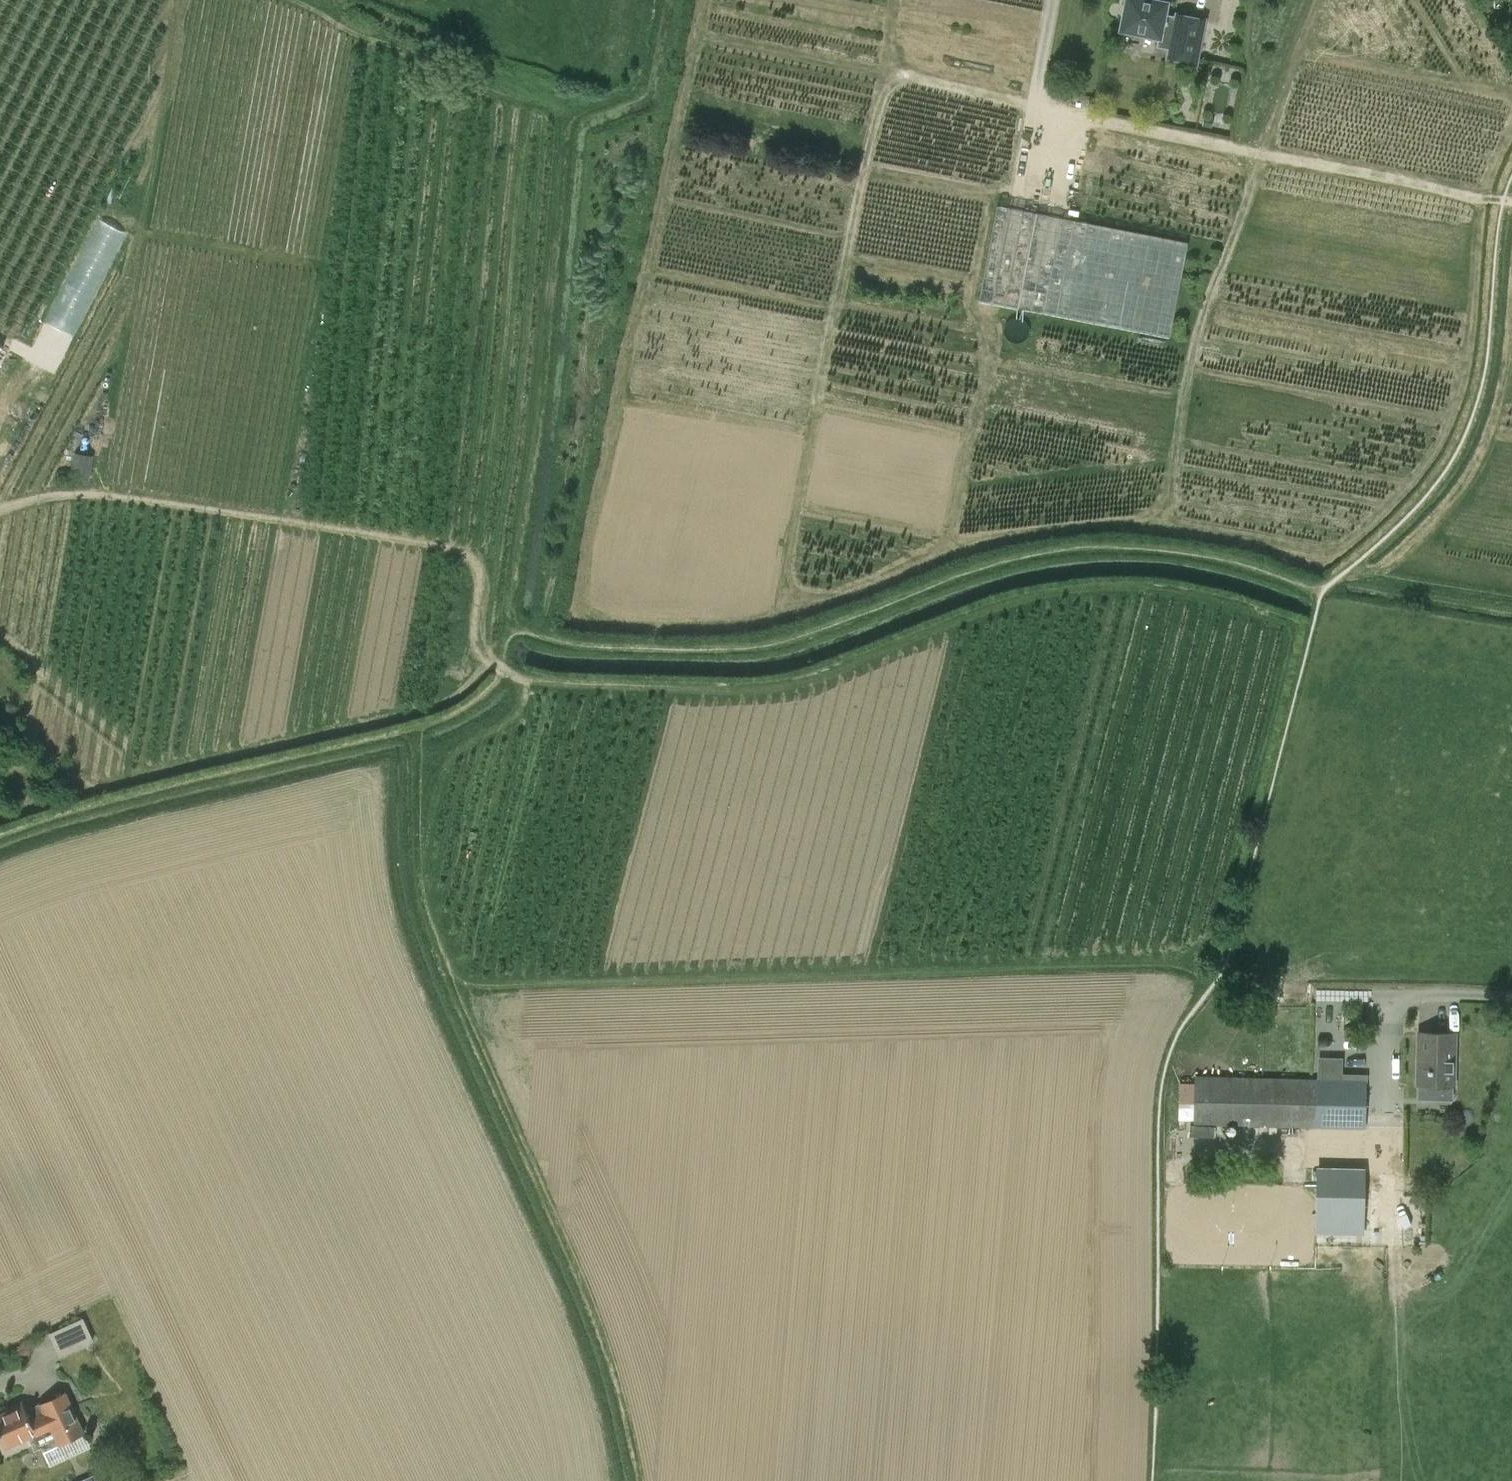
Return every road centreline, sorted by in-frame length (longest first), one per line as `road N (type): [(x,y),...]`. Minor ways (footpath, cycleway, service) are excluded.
road 1 (track): [(1511,201),(898,75),(877,106),(783,578)]
road 2 (track): [(0,508),(56,492),(103,492),(443,543),(461,550),(478,576),(477,651),(527,685)]
road 3 (unclassified): [(1511,998),(1328,995)]

